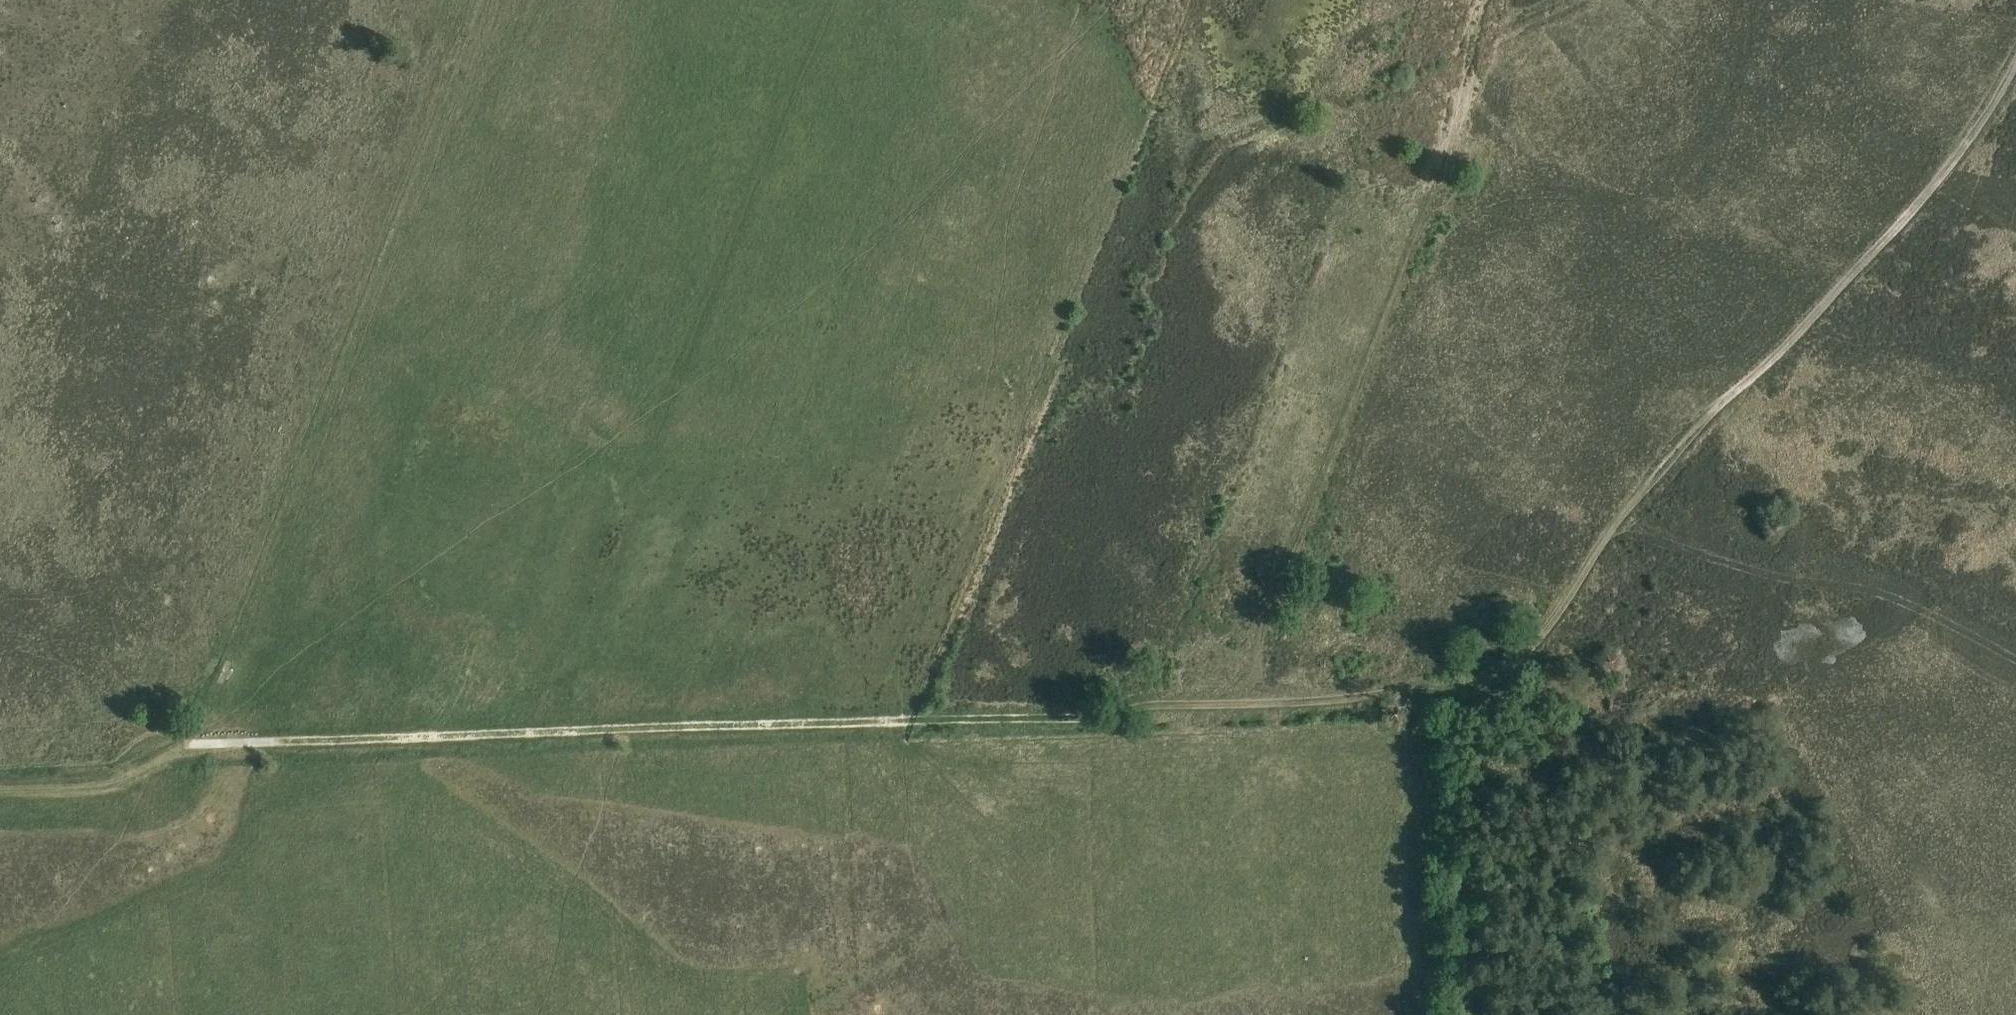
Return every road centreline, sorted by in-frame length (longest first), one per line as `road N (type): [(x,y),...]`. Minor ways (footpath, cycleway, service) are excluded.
road 1 (track): [(1456,690),(1112,713),(175,750),(105,783),(0,787)]
road 2 (track): [(2015,59),(1949,167),(1782,348),(1671,451),(1518,661),(1481,687),(1456,690)]

